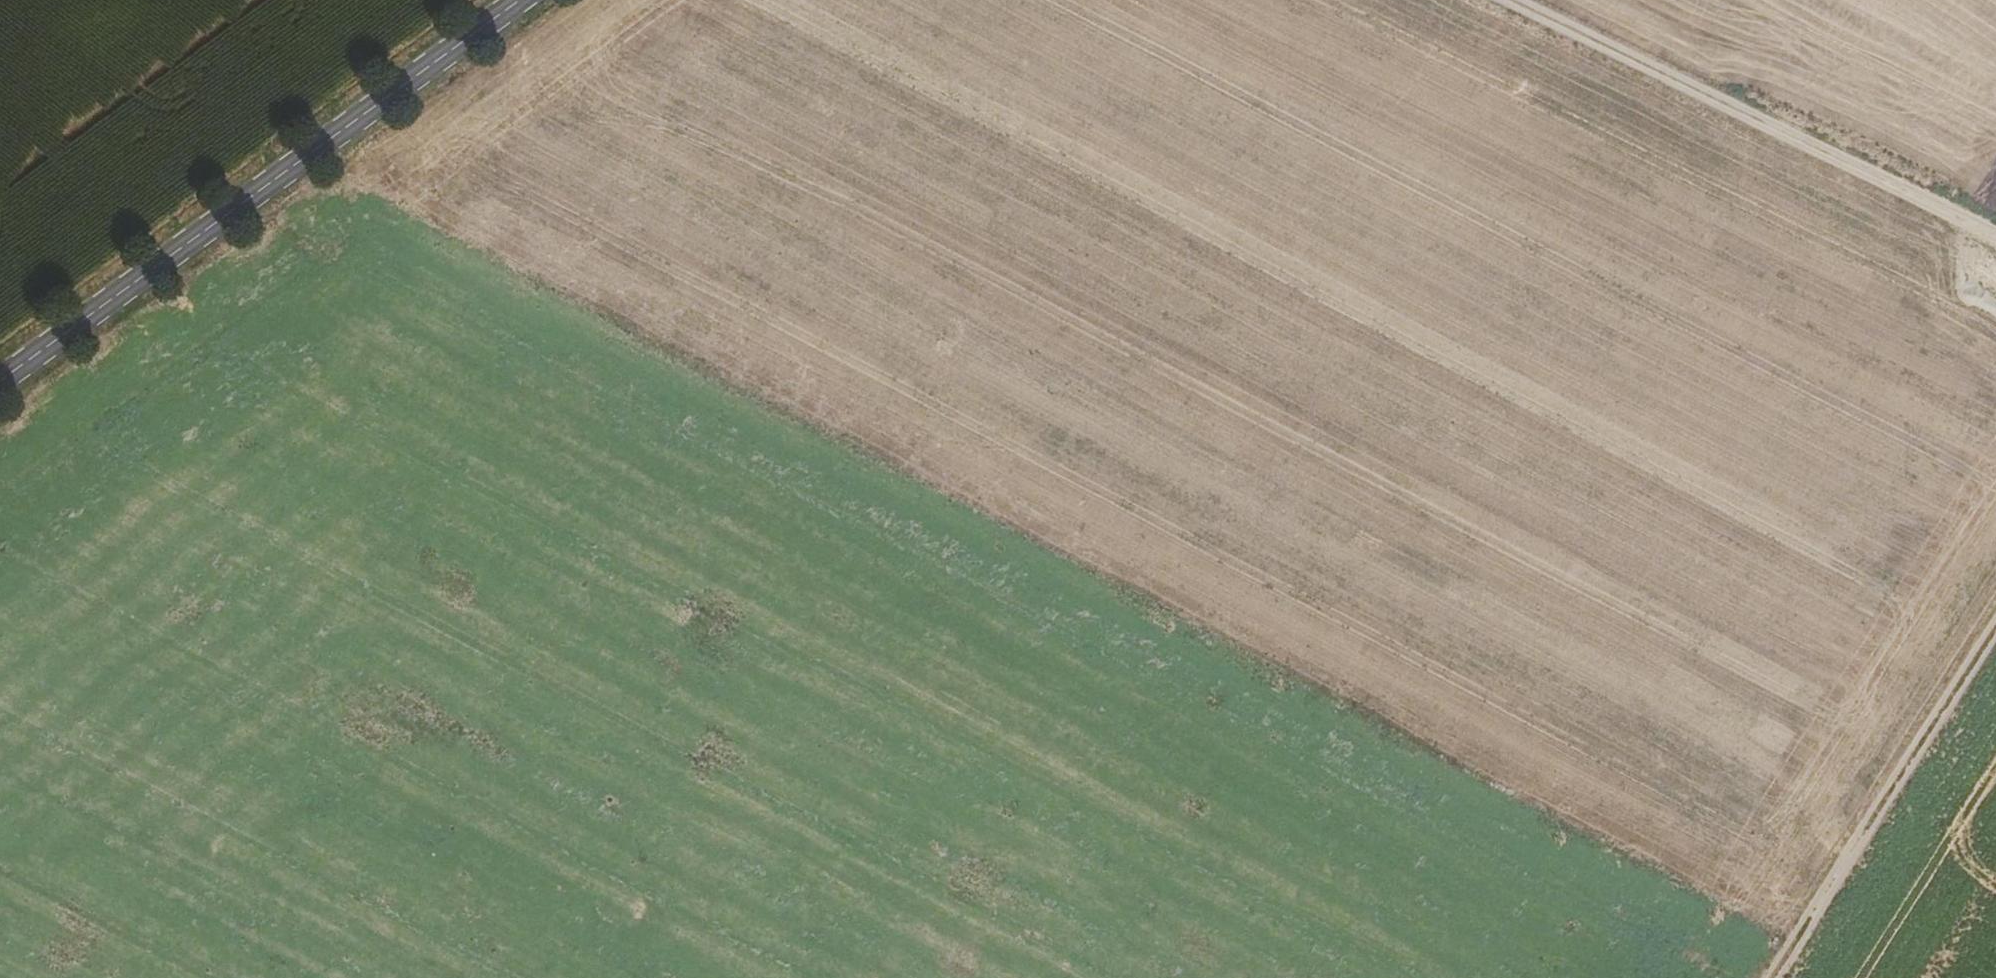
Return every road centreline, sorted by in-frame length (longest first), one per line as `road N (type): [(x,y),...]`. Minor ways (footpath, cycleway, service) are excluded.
road 1 (tertiary): [(522,0),(0,383)]
road 2 (track): [(1523,0),(1995,227)]
road 3 (track): [(1995,631),(1773,977)]

